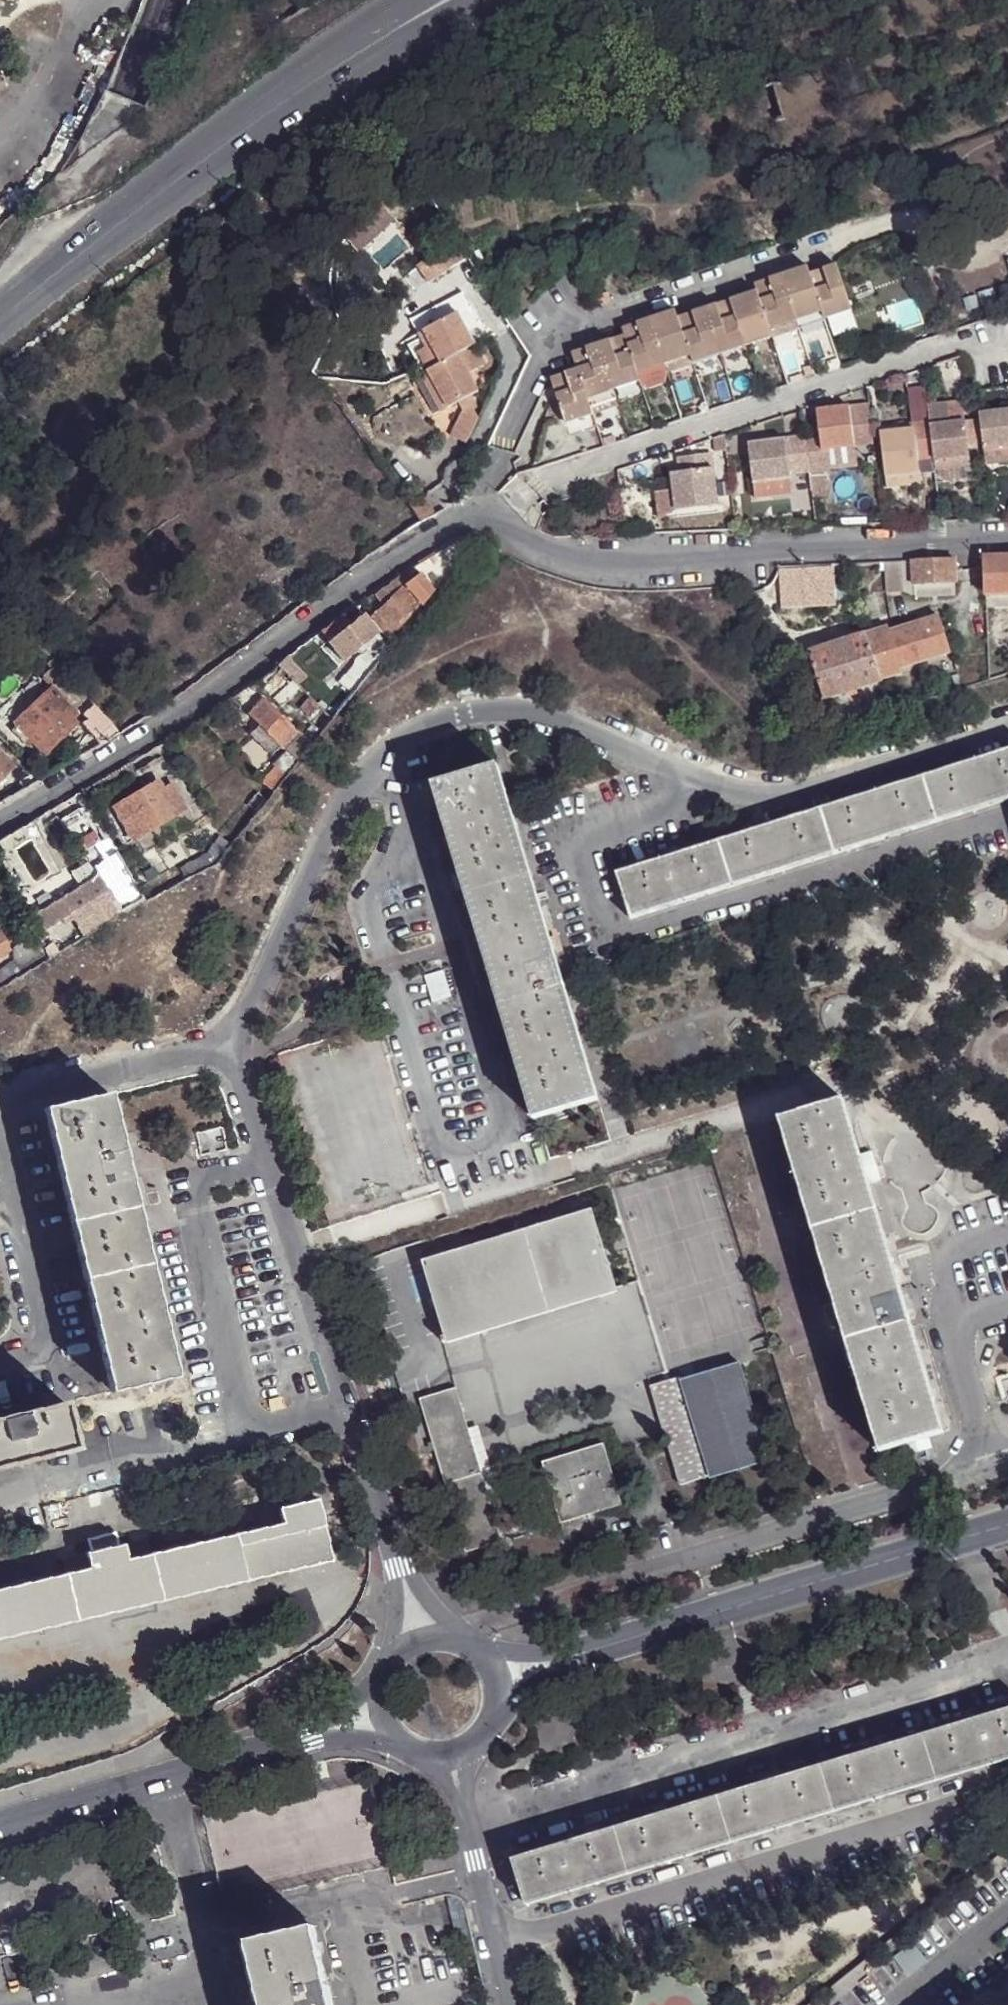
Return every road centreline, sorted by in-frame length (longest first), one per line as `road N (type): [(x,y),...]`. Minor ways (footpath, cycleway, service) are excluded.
road 1 (residential): [(0,823),(163,730),(452,518),(475,512),(567,561),(615,566),(1007,548)]
road 2 (residential): [(228,1046),(347,792),(403,738),(464,716),(547,718),(731,792),(793,796),(1007,730)]
road 3 (residential): [(404,1583),(228,1046)]
road 4 (primary): [(0,325),(304,92),(406,29)]
road 5 (residential): [(620,1640),(1007,1526)]
road 6 (residential): [(0,1826),(323,1729)]
road 7 (residential): [(508,2004),(450,1757)]
road 8 (residential): [(0,1095),(228,1046)]
road 9 (unclassified): [(103,0),(0,137)]
road 10 (residential): [(498,1700),(620,1640)]
road 11 (residential): [(620,1640),(486,1659)]

